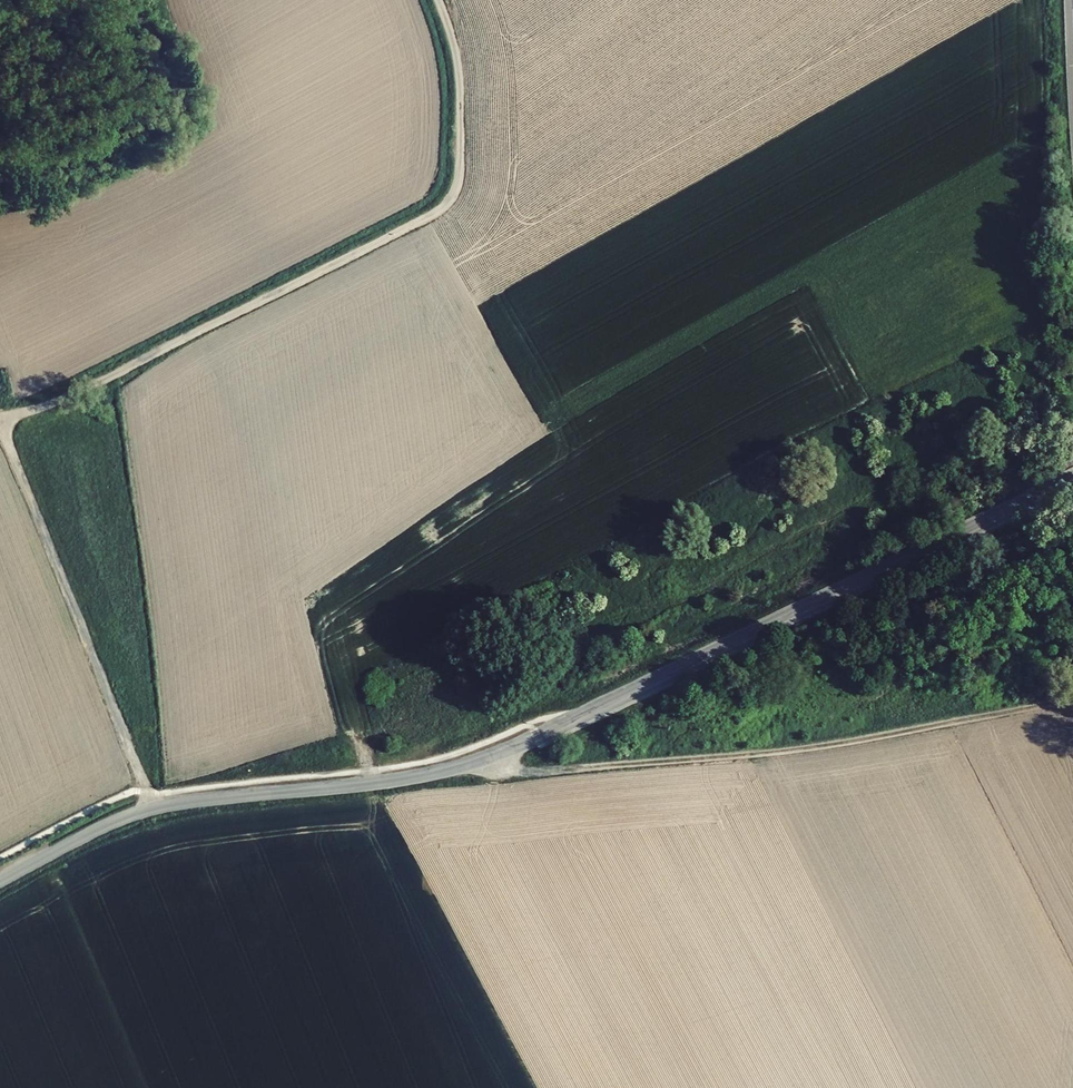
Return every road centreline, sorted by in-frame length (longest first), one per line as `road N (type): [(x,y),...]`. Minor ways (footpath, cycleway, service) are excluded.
road 1 (unclassified): [(1072,481),(473,764),(153,809),(0,883)]
road 2 (track): [(438,0),(460,103),(461,163),(447,205),(60,400),(0,418)]
road 3 (track): [(504,752),(525,773),(751,757),(1072,694)]
road 4 (track): [(0,424),(153,809)]

